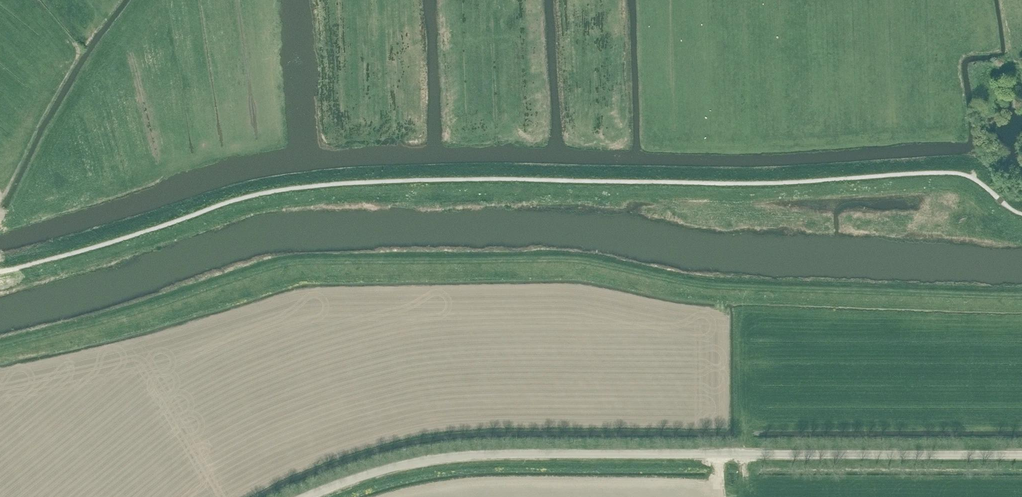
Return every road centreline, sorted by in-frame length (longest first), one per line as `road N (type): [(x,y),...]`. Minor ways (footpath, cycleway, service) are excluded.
road 1 (track): [(1021,294),(716,285),(561,258),(307,261),(0,344)]
road 2 (unclassified): [(305,496),(401,465),(476,455),(1021,454)]

